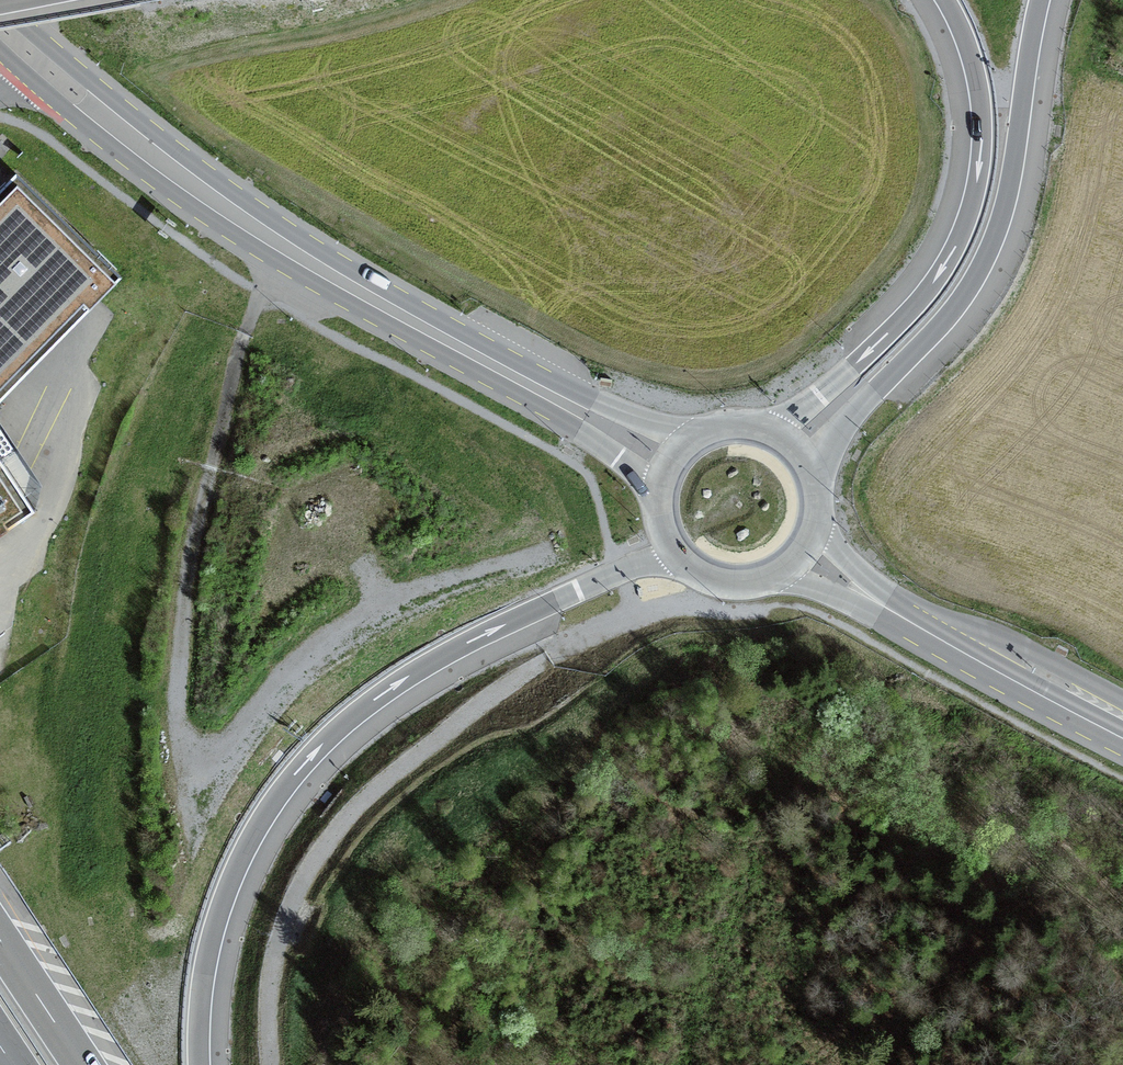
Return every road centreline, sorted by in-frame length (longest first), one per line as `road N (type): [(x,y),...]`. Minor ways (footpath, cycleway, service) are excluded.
road 1 (primary): [(689,440),(522,361),(291,229),(2,0)]
road 2 (primary): [(0,55),(210,223),(586,436),(659,487)]
road 3 (motorway): [(200,1064),(205,968),(228,888),(280,793),(323,743),(364,707),(468,643),(670,550)]
road 4 (track): [(273,1064),(270,989),(282,929),(310,868),(350,814),(496,693),(637,614)]
road 5 (trunk): [(812,470),(953,311),(982,264),(1005,204),(1041,0)]
road 6 (trunk): [(945,0),(977,77),(982,136),(974,197),(953,251),(926,293),(872,348),(772,431)]
road 7 (primary): [(1122,735),(970,656),(802,555)]
road 8 (primary): [(670,550),(710,581),(735,586),(784,572),(802,555)]
road 9 (motorway): [(83,1064),(0,940)]

